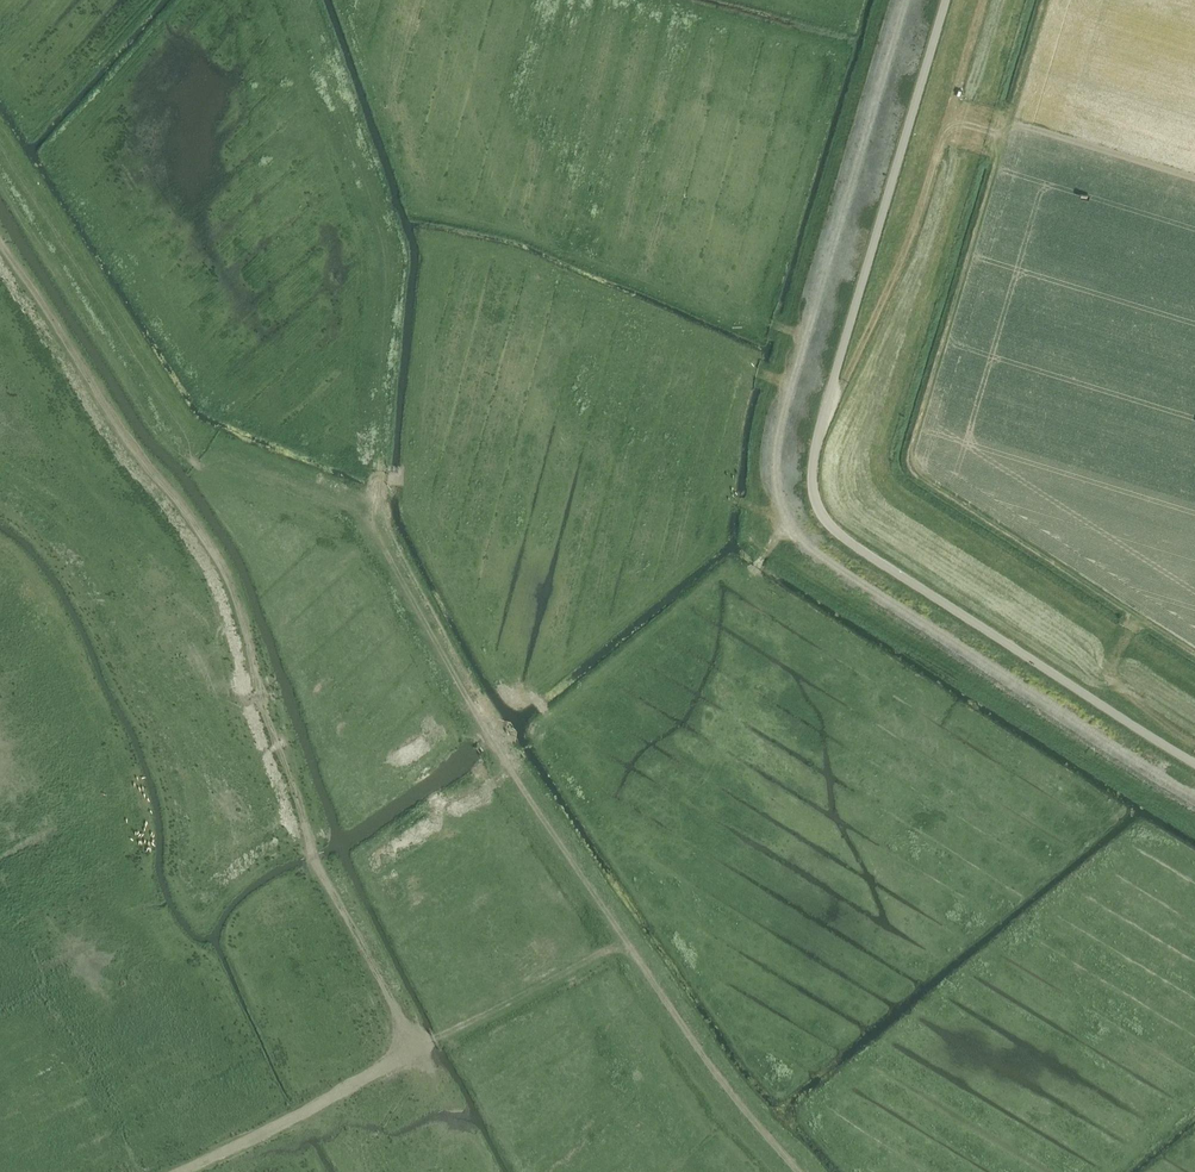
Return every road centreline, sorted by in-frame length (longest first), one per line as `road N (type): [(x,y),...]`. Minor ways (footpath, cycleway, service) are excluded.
road 1 (tertiary): [(1194,764),(845,539),(816,505),(820,429),(947,0)]
road 2 (track): [(905,0),(784,402)]

